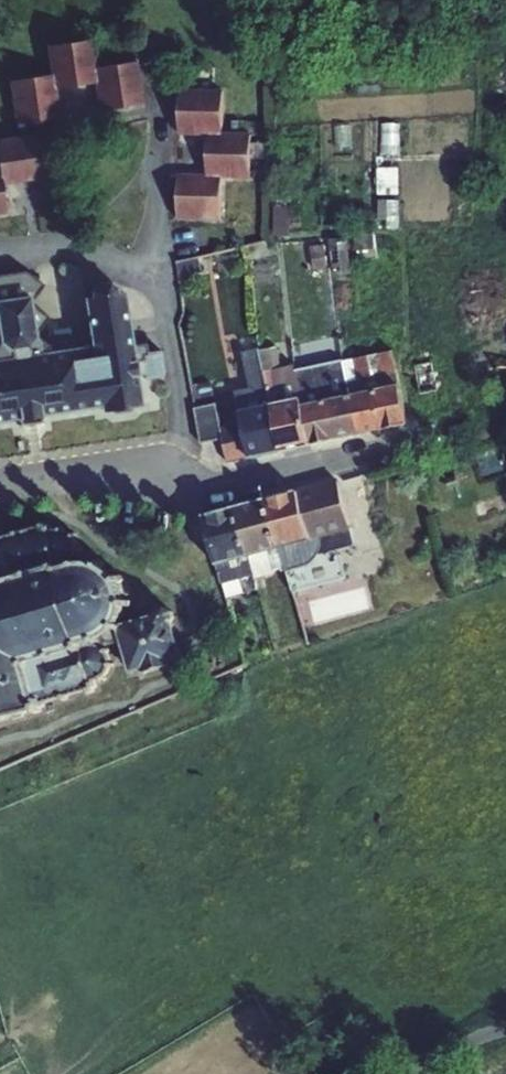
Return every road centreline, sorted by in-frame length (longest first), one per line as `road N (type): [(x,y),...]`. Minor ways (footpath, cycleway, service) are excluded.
road 1 (residential): [(0,481),(187,464),(238,480),(392,452)]

